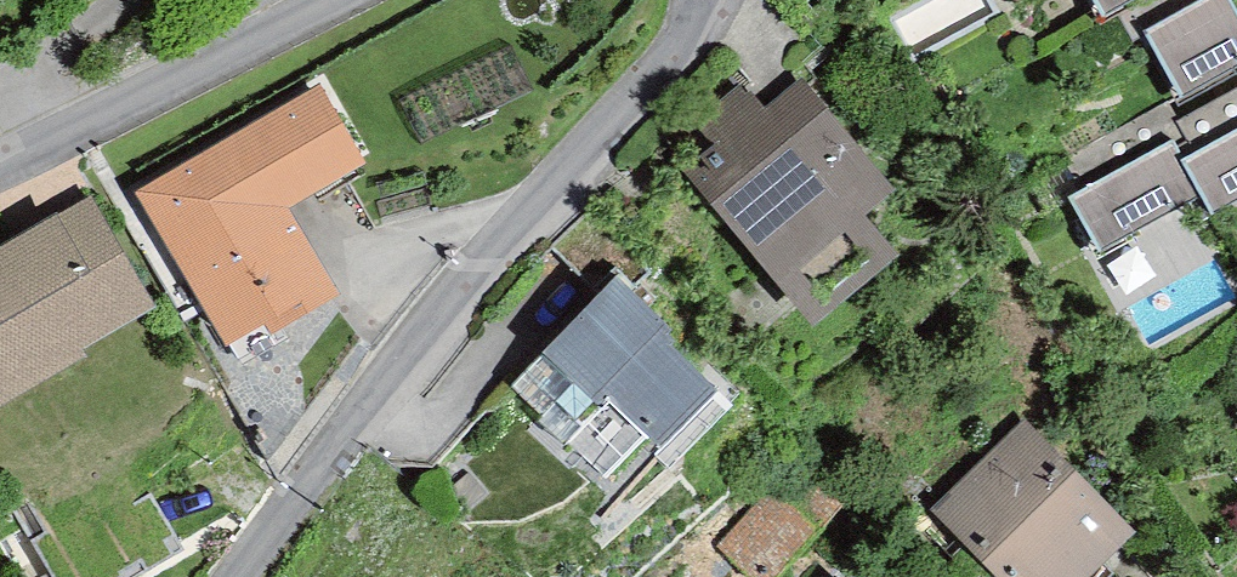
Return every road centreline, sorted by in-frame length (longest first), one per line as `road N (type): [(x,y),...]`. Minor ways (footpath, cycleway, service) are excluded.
road 1 (residential): [(708,0),(706,14),(260,576)]
road 2 (residential): [(0,165),(331,0)]

